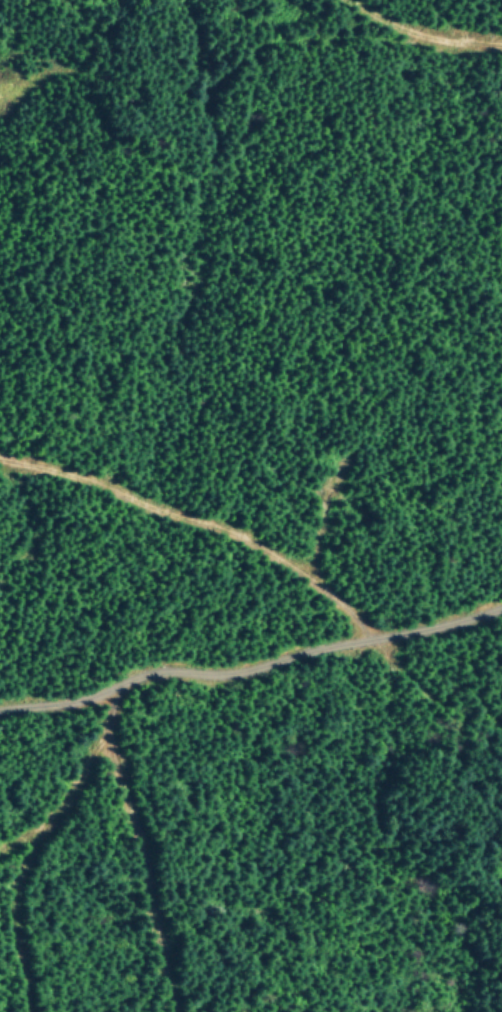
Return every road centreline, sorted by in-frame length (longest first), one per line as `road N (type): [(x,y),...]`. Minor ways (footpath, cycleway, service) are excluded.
road 1 (track): [(501,604),(371,628),(277,665),(0,709)]
road 2 (track): [(501,58),(473,44),(345,46),(211,85),(188,141),(209,214),(224,222)]
road 3 (track): [(0,452),(106,450),(199,492),(293,583),(371,628)]
road 4 (track): [(211,85),(70,52),(50,0)]

